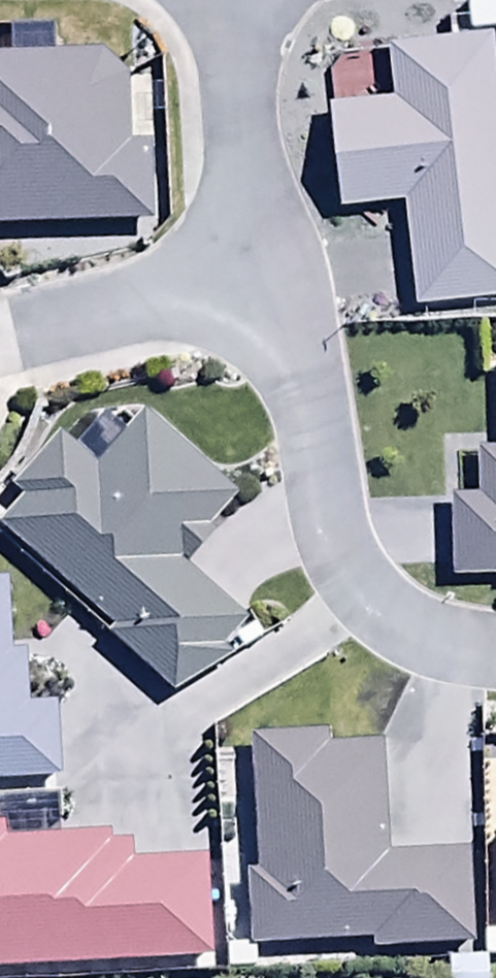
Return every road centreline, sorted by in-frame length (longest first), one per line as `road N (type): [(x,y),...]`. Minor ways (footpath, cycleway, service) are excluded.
road 1 (residential): [(495,654),(416,632),(364,594),(332,544),(262,262)]
road 2 (residential): [(0,343),(262,262)]
road 3 (residential): [(262,262),(242,169),(226,0)]

